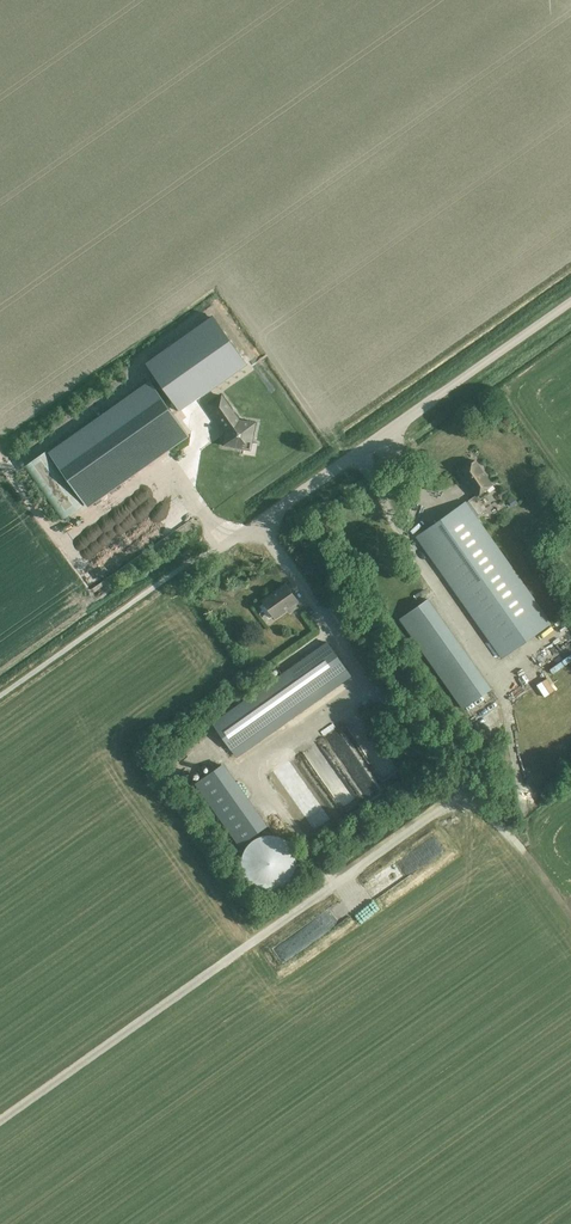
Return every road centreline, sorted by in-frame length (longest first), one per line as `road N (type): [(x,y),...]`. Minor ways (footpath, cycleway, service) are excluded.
road 1 (residential): [(212,552),(570,303)]

